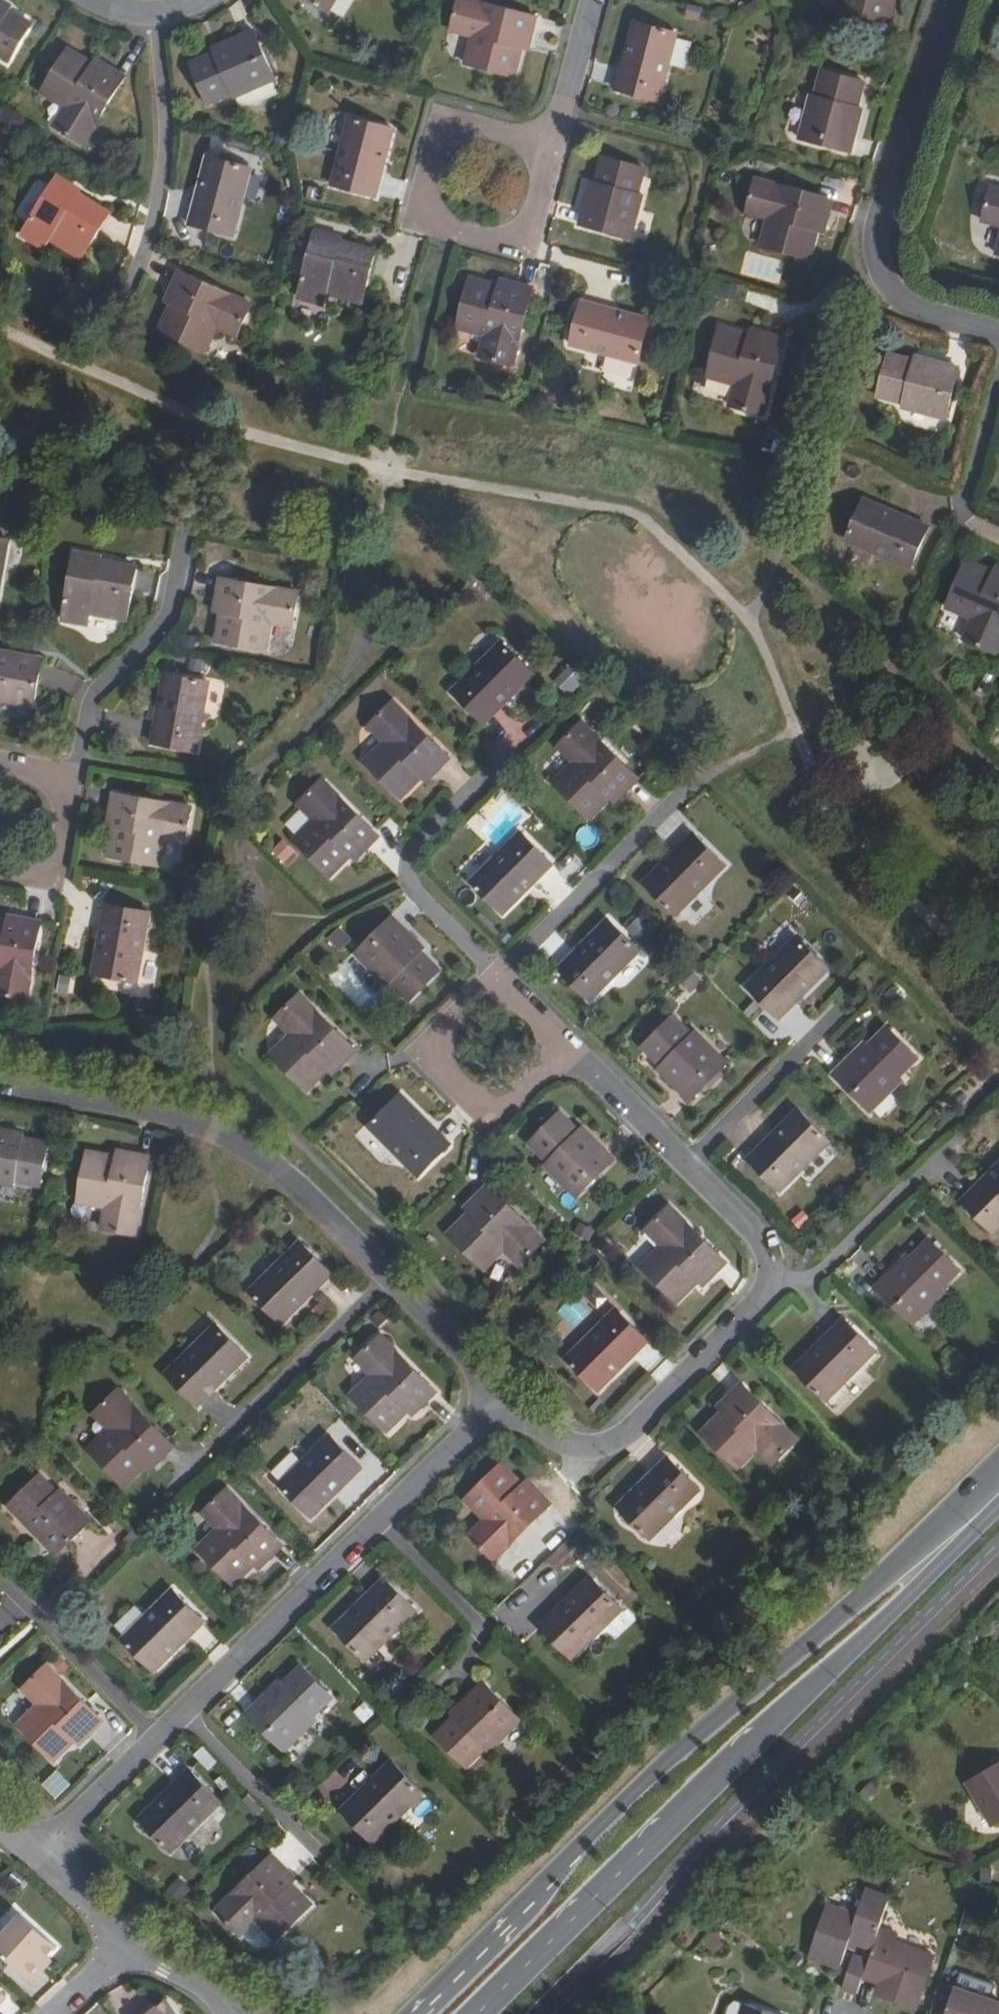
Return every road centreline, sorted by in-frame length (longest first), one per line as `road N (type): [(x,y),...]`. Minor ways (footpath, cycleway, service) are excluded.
road 1 (residential): [(501,1393),(39,1854)]
road 2 (residential): [(0,1086),(213,1130),(297,1186),(501,1393)]
road 3 (primary): [(492,2013),(804,1702),(872,1611)]
road 4 (primary): [(872,1611),(769,1682),(593,1834)]
road 5 (residential): [(767,1293),(622,1440),(602,1449),(572,1450),(501,1393)]
road 6 (residential): [(556,154),(527,258),(430,229),(455,132)]
road 7 (residential): [(560,1046),(490,1118),(422,1051),(495,976)]
road 8 (residential): [(184,530),(163,630),(97,692),(76,762),(58,790)]
road 9 (residential): [(120,290),(165,128),(154,10)]
road 10 (residential): [(876,265),(884,208),(953,0)]
road 11 (residential): [(689,790),(495,976)]
road 12 (residential): [(480,776),(408,848),(411,885),(495,976)]
road 13 (primary): [(593,1834),(409,2013)]
road 14 (tertiary): [(593,1834),(548,1897),(426,2013)]
road 15 (residential): [(946,1135),(822,1269),(767,1293)]
road 16 (residential): [(827,1023),(685,1166)]
road 17 (primary): [(872,1611),(998,1483)]
road 18 (residential): [(560,1046),(685,1166)]
road 19 (residential): [(685,1166),(754,1234),(766,1254),(767,1293)]
road 20 (residential): [(556,154),(596,0)]
road 21 (residential): [(0,881),(42,881),(63,864),(74,840),(72,813),(58,790)]
road 22 (residential): [(998,333),(915,308),(876,265)]
road 23 (residential): [(965,528),(998,393)]
road 24 (residential): [(127,1942),(236,2013)]
road 25 (residential): [(39,1854),(127,1942)]

